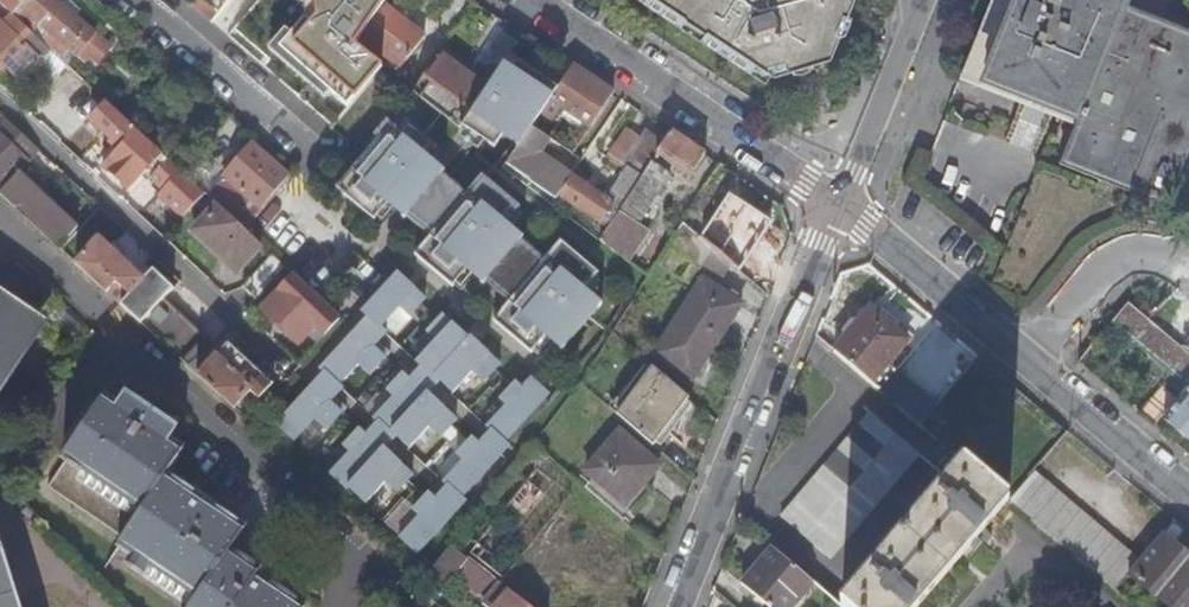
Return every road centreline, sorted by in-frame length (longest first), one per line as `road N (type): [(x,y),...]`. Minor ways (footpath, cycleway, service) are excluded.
road 1 (residential): [(0,228),(411,606)]
road 2 (residential): [(825,209),(1188,499)]
road 3 (residential): [(658,606),(825,209)]
road 4 (residential): [(0,101),(293,371)]
road 5 (residential): [(825,209),(523,0)]
road 6 (residential): [(825,209),(918,0)]
road 7 (residential): [(313,149),(141,0)]

